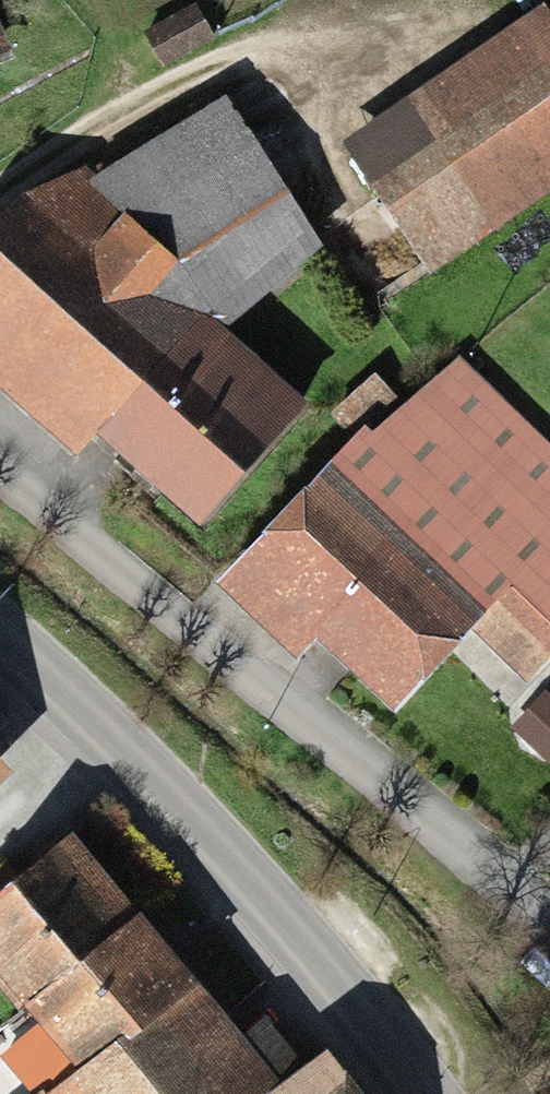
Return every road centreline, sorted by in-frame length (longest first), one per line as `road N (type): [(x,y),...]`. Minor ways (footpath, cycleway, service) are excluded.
road 1 (residential): [(0,473),(97,563),(449,831),(549,919)]
road 2 (primary): [(0,639),(214,842),(420,1093)]

